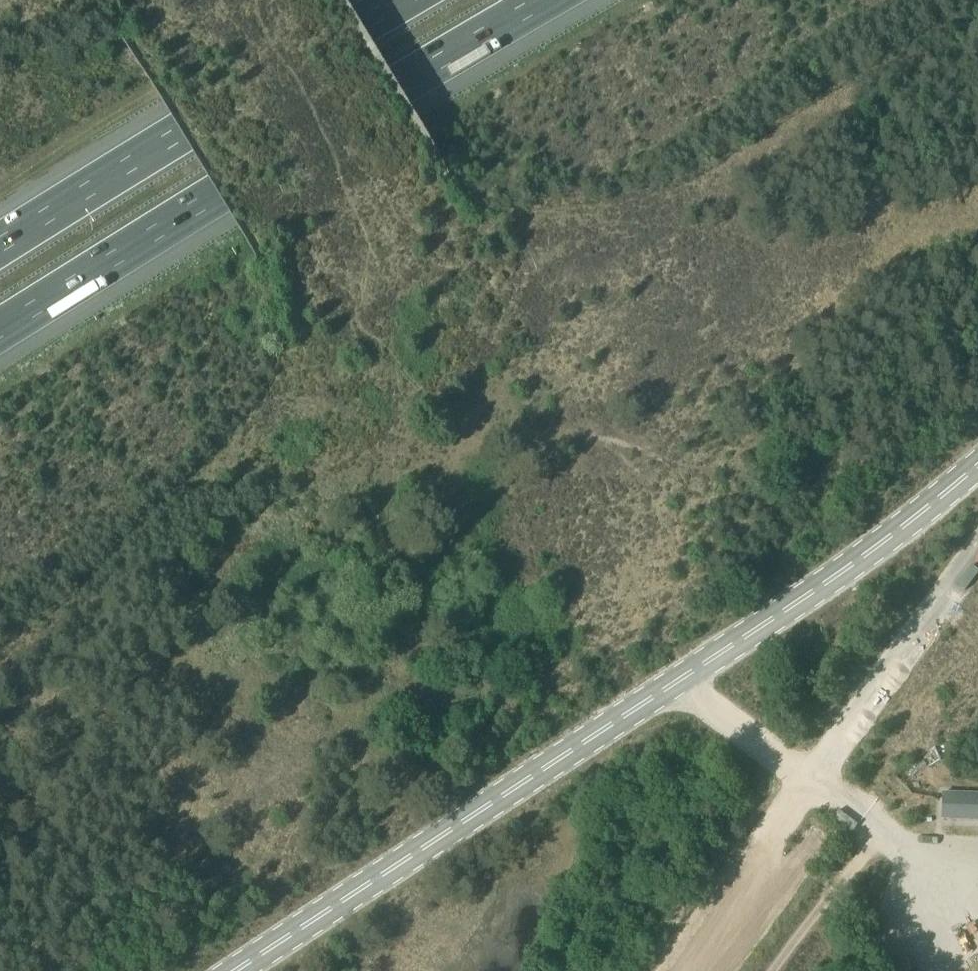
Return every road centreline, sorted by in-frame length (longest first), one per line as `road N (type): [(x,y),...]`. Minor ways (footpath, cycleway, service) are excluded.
road 1 (motorway): [(0,333),(546,0)]
road 2 (motorway): [(405,0),(0,249)]

